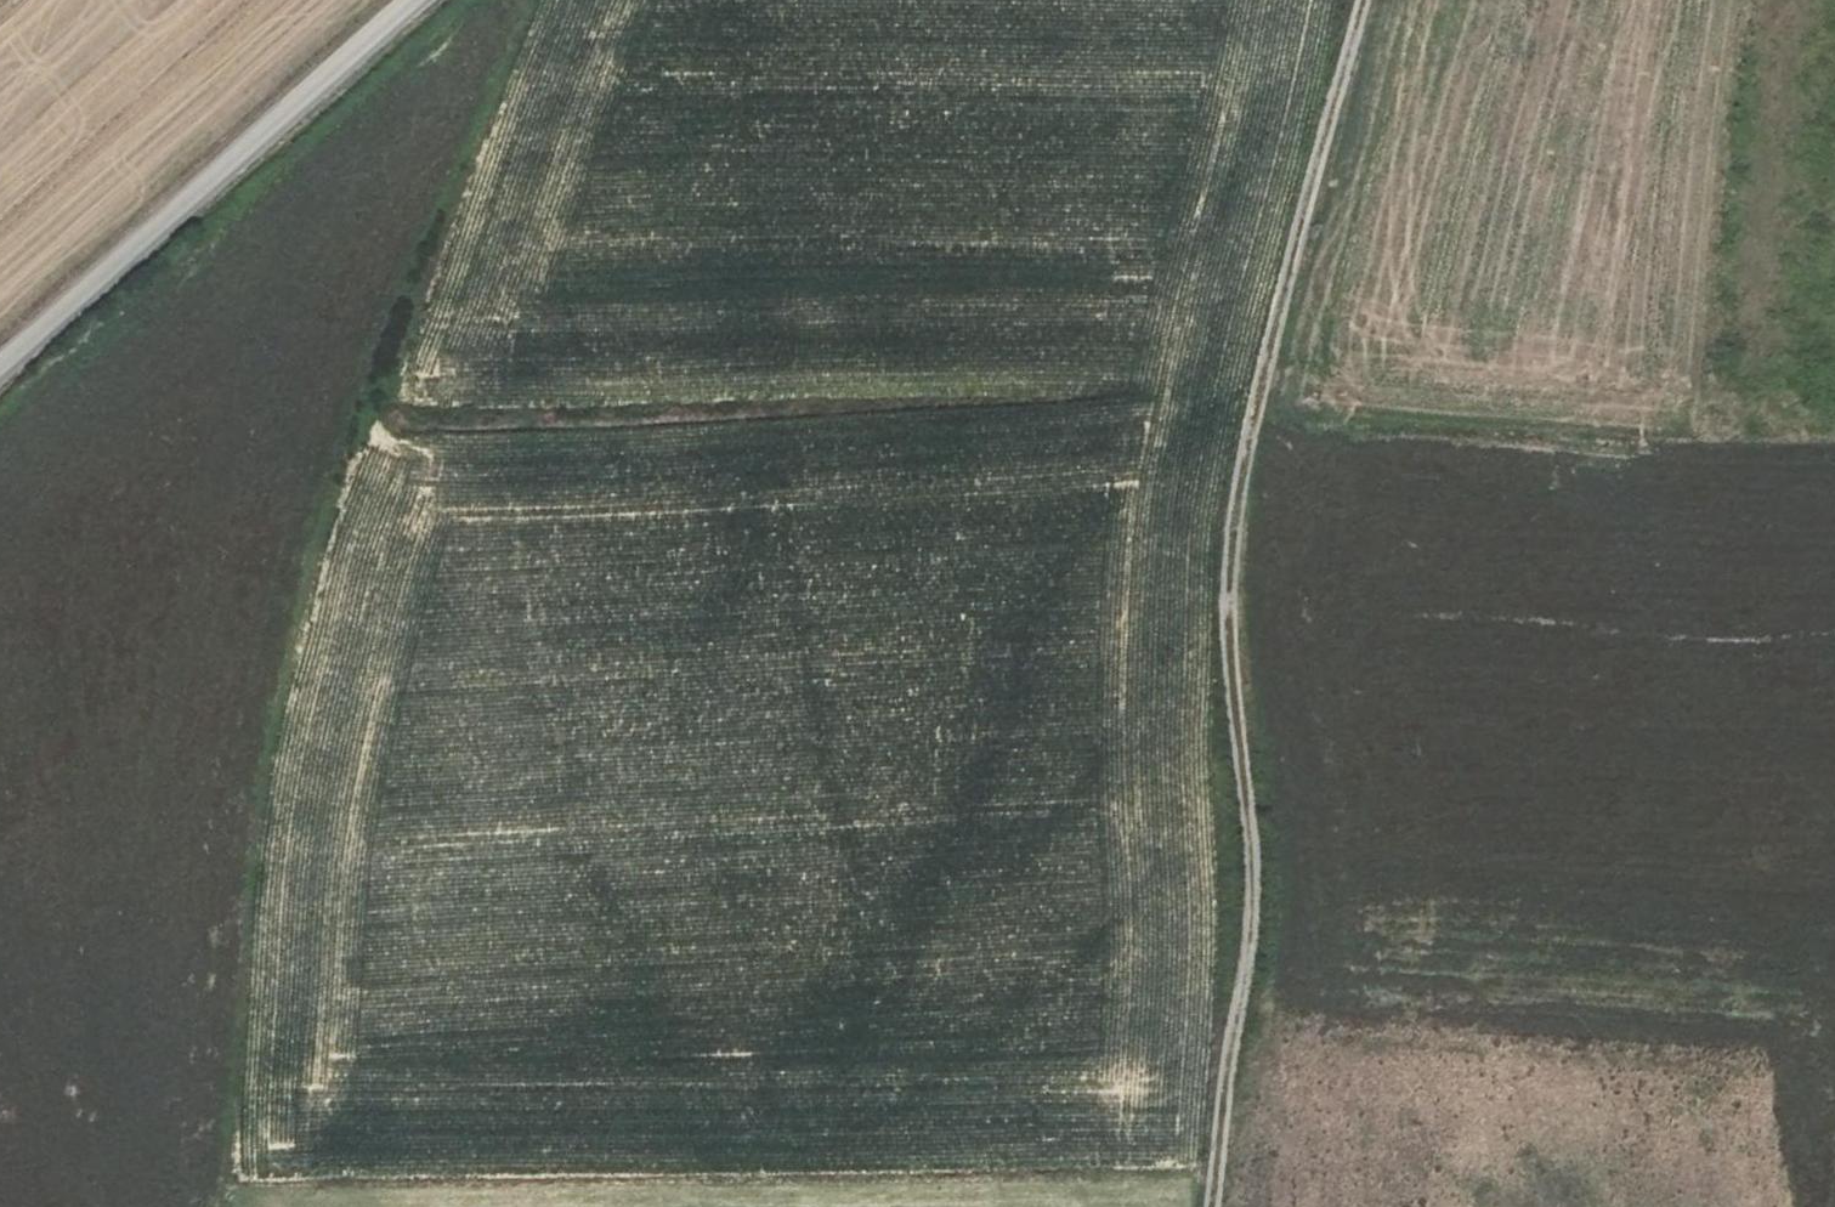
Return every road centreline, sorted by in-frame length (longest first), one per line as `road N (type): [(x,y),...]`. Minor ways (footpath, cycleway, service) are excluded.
road 1 (track): [(1212,1206),(1252,905),(1231,645),(1234,528),(1265,371),(1363,0)]
road 2 (unclassified): [(0,364),(413,0)]

